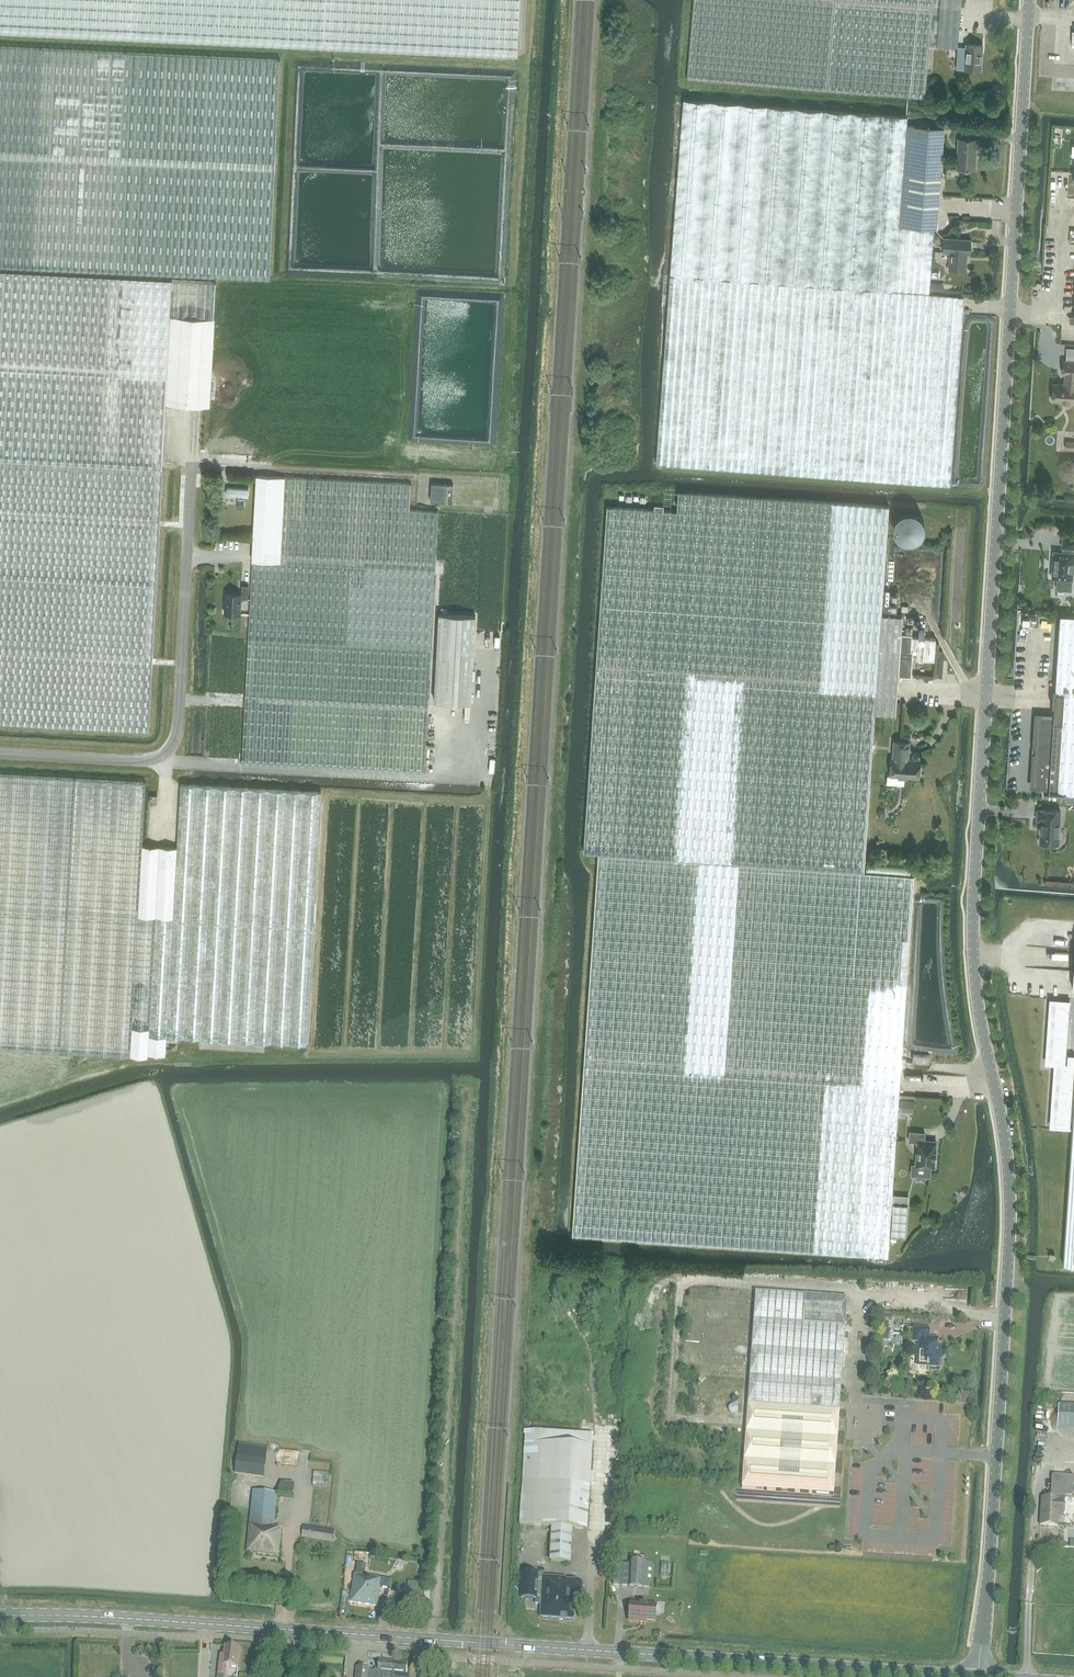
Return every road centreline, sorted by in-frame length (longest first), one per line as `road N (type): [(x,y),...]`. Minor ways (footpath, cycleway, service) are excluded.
road 1 (unclassified): [(979,1676),(1011,1193),(972,937),(1030,0)]
road 2 (tertiary): [(979,1676),(0,1615)]
road 3 (unclassified): [(0,755),(153,764),(176,743),(191,464),(416,479)]

